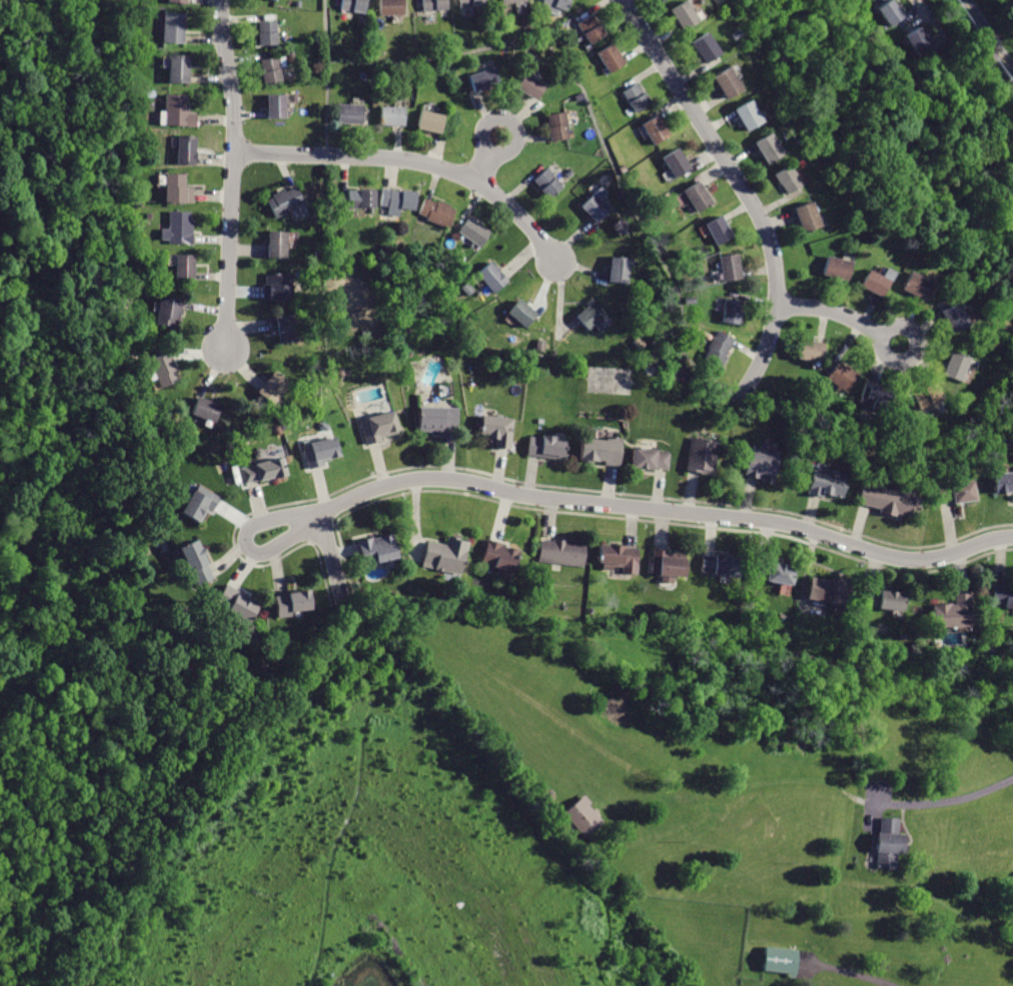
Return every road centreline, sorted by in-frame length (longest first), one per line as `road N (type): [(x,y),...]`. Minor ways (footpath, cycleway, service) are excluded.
road 1 (residential): [(1012,538),(903,560),(763,519),(557,499),(449,478),(397,482),(319,513)]
road 2 (track): [(515,985),(436,863),(386,811),(344,803),(212,971),(211,985)]
road 3 (residential): [(622,0),(755,207),(775,259),(774,331),(739,403)]
road 4 (residential): [(235,153),(433,165),(502,199),(559,263)]
road 5 (residential): [(222,0),(236,110),(229,349)]
road 6 (residential): [(319,513),(255,524),(245,534),(247,547),(270,552),(319,513)]
road 7 (residential): [(780,304),(840,314),(900,343)]

